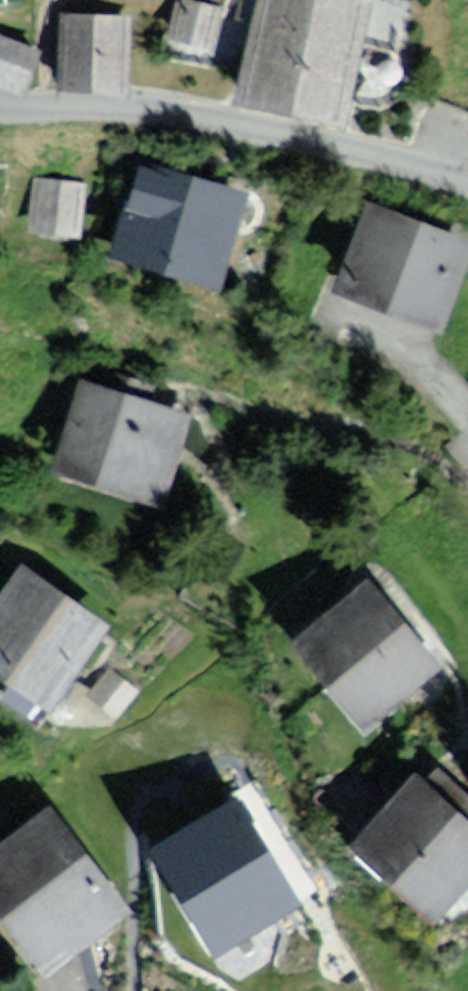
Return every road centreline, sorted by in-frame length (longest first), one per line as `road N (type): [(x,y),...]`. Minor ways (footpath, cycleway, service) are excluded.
road 1 (residential): [(467,169),(424,151),(333,136),(0,94)]

